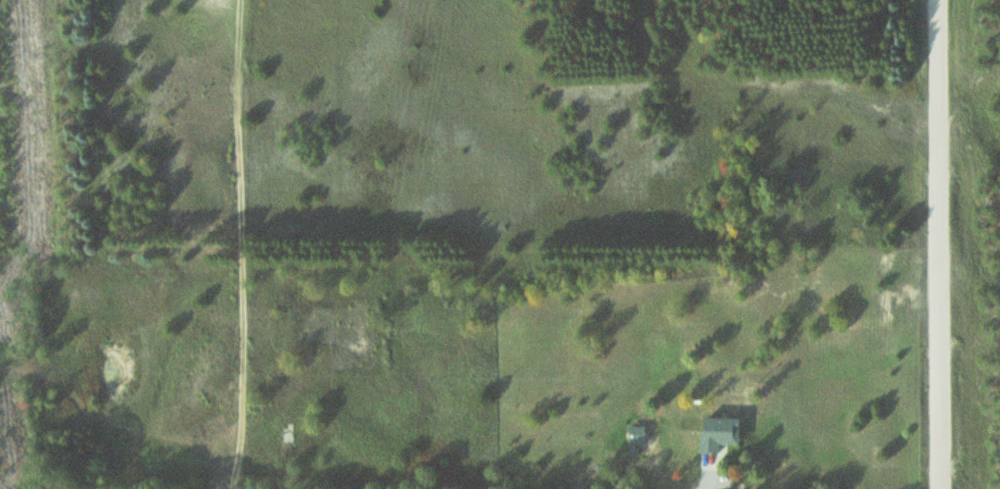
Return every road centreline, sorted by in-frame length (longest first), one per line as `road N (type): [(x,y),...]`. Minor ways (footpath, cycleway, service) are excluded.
road 1 (residential): [(946,488),(941,0)]

